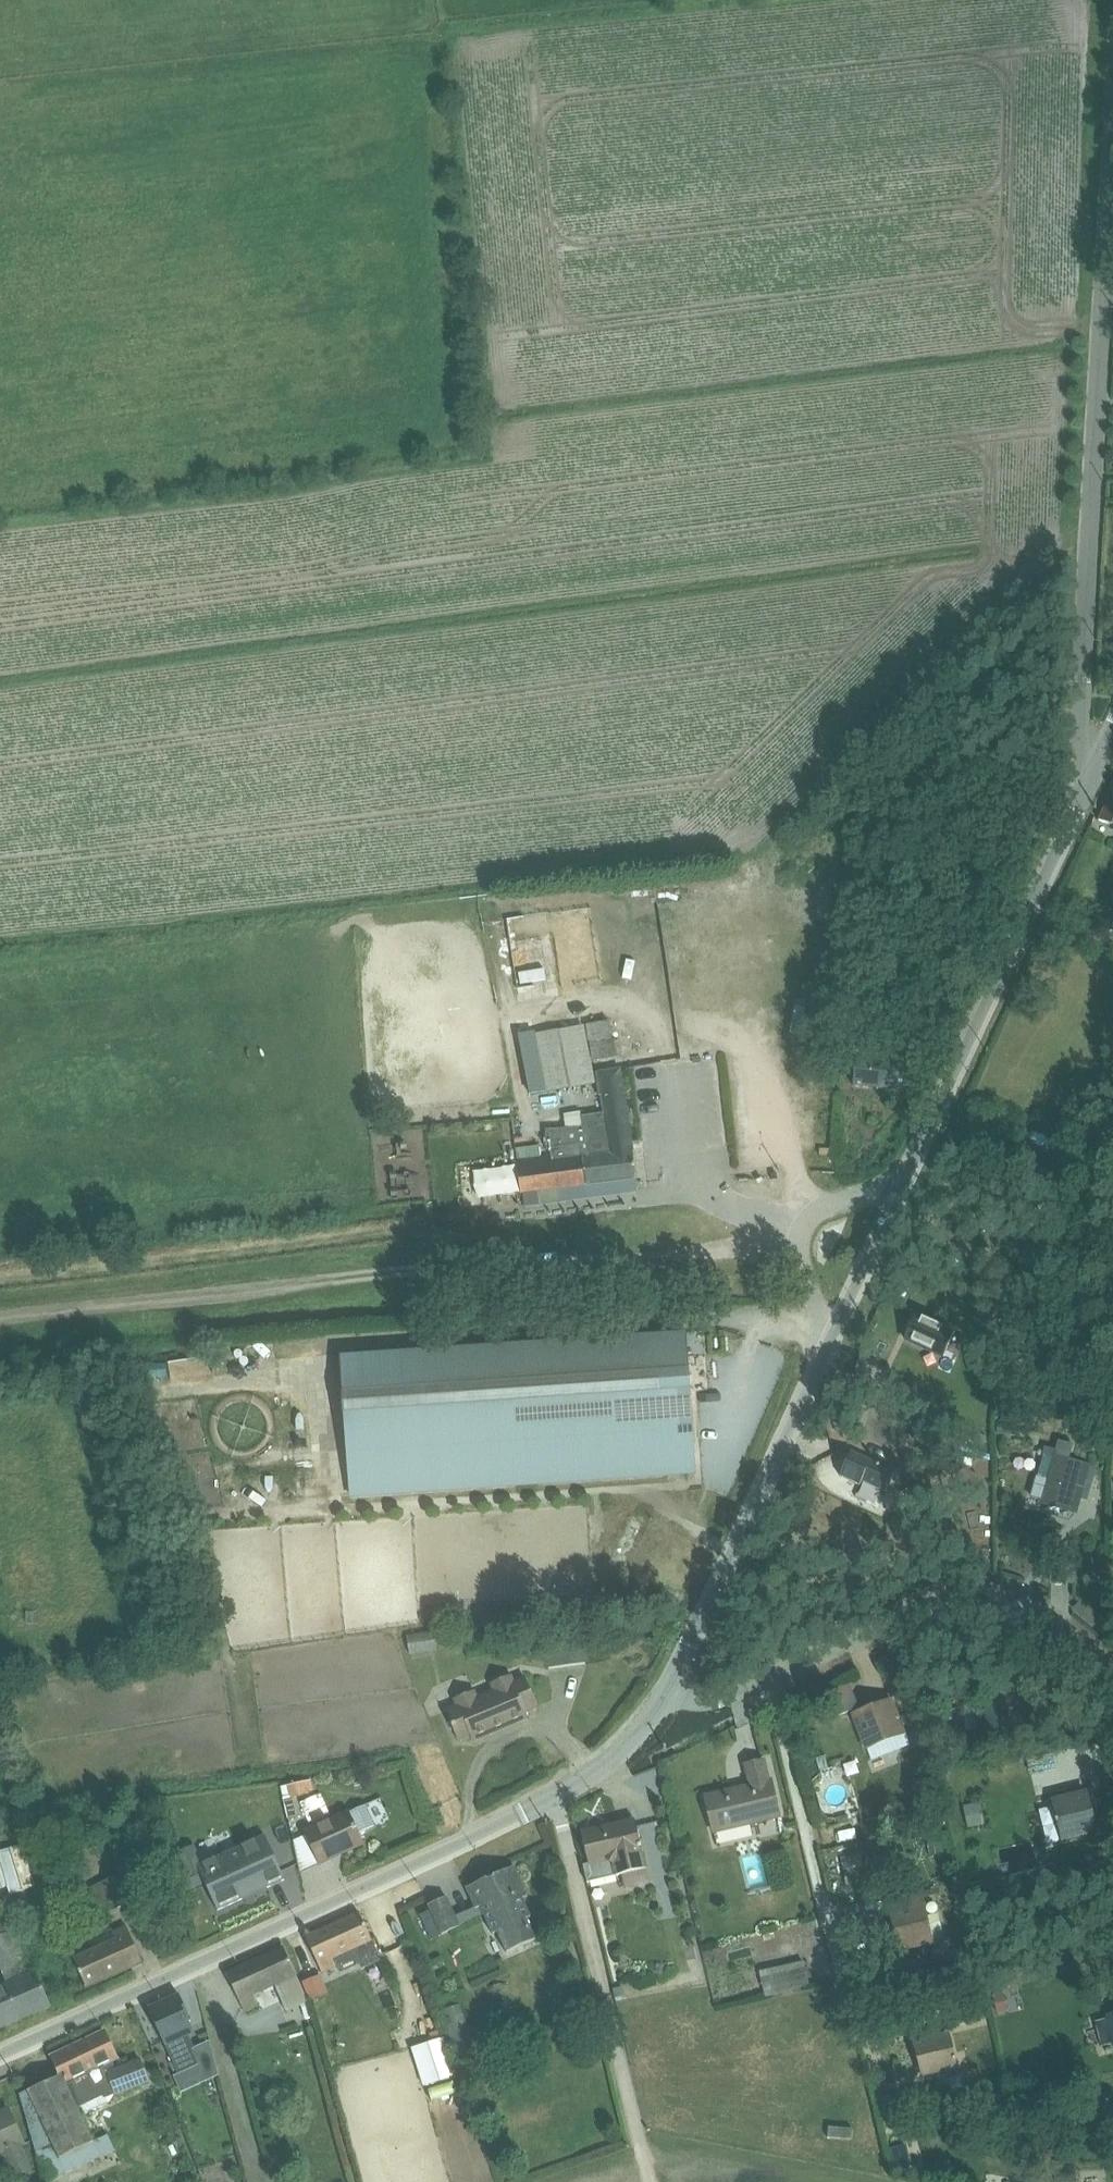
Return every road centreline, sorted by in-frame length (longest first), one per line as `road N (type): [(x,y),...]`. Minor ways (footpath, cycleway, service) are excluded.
road 1 (track): [(797,1227),(672,1255),(505,1258),(0,1319)]
road 2 (unclassified): [(557,1802),(0,2048)]
road 3 (unclassified): [(1112,195),(1084,722),(1098,758)]
road 4 (unclassified): [(669,1696),(709,1703),(772,1687),(962,1600),(1003,1601),(1040,1616),(1112,1672)]
road 5 (unclassified): [(1098,758),(906,1169)]
road 6 (track): [(0,1278),(445,1223)]
road 7 (unclassified): [(652,2181),(557,1802)]
road 8 (unclassified): [(823,1344),(669,1696)]
road 9 (unclassified): [(445,1223),(695,1194),(797,1227)]
road 10 (unclassified): [(906,1169),(823,1344)]
road 11 (unclassified): [(669,1696),(621,1752),(557,1802)]
road 12 (unclassified): [(906,1169),(797,1227)]
road 13 (unclassified): [(797,1227),(823,1344)]

